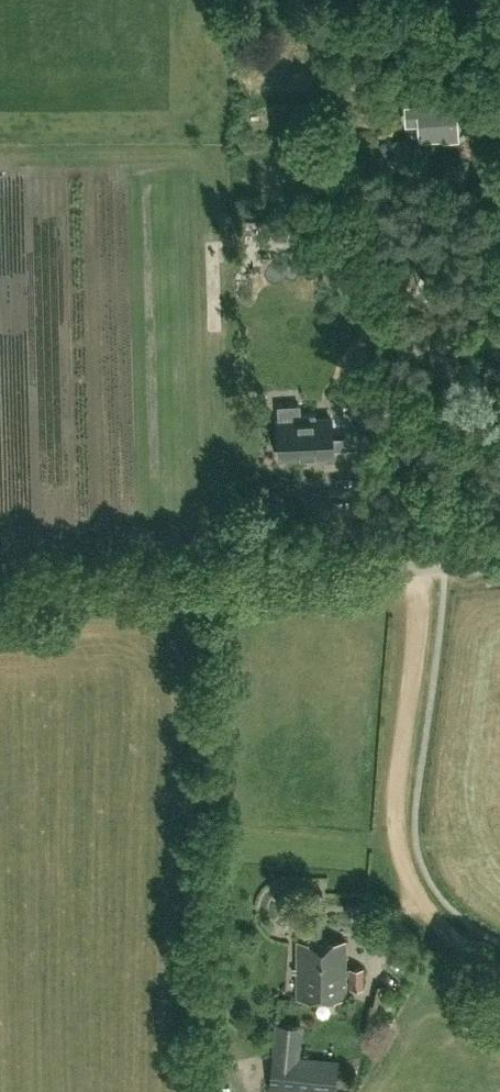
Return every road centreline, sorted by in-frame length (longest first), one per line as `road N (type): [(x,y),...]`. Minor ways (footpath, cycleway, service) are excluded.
road 1 (unclassified): [(499,564),(0,591)]
road 2 (track): [(499,967),(435,921),(402,862),(399,810),(426,568)]

